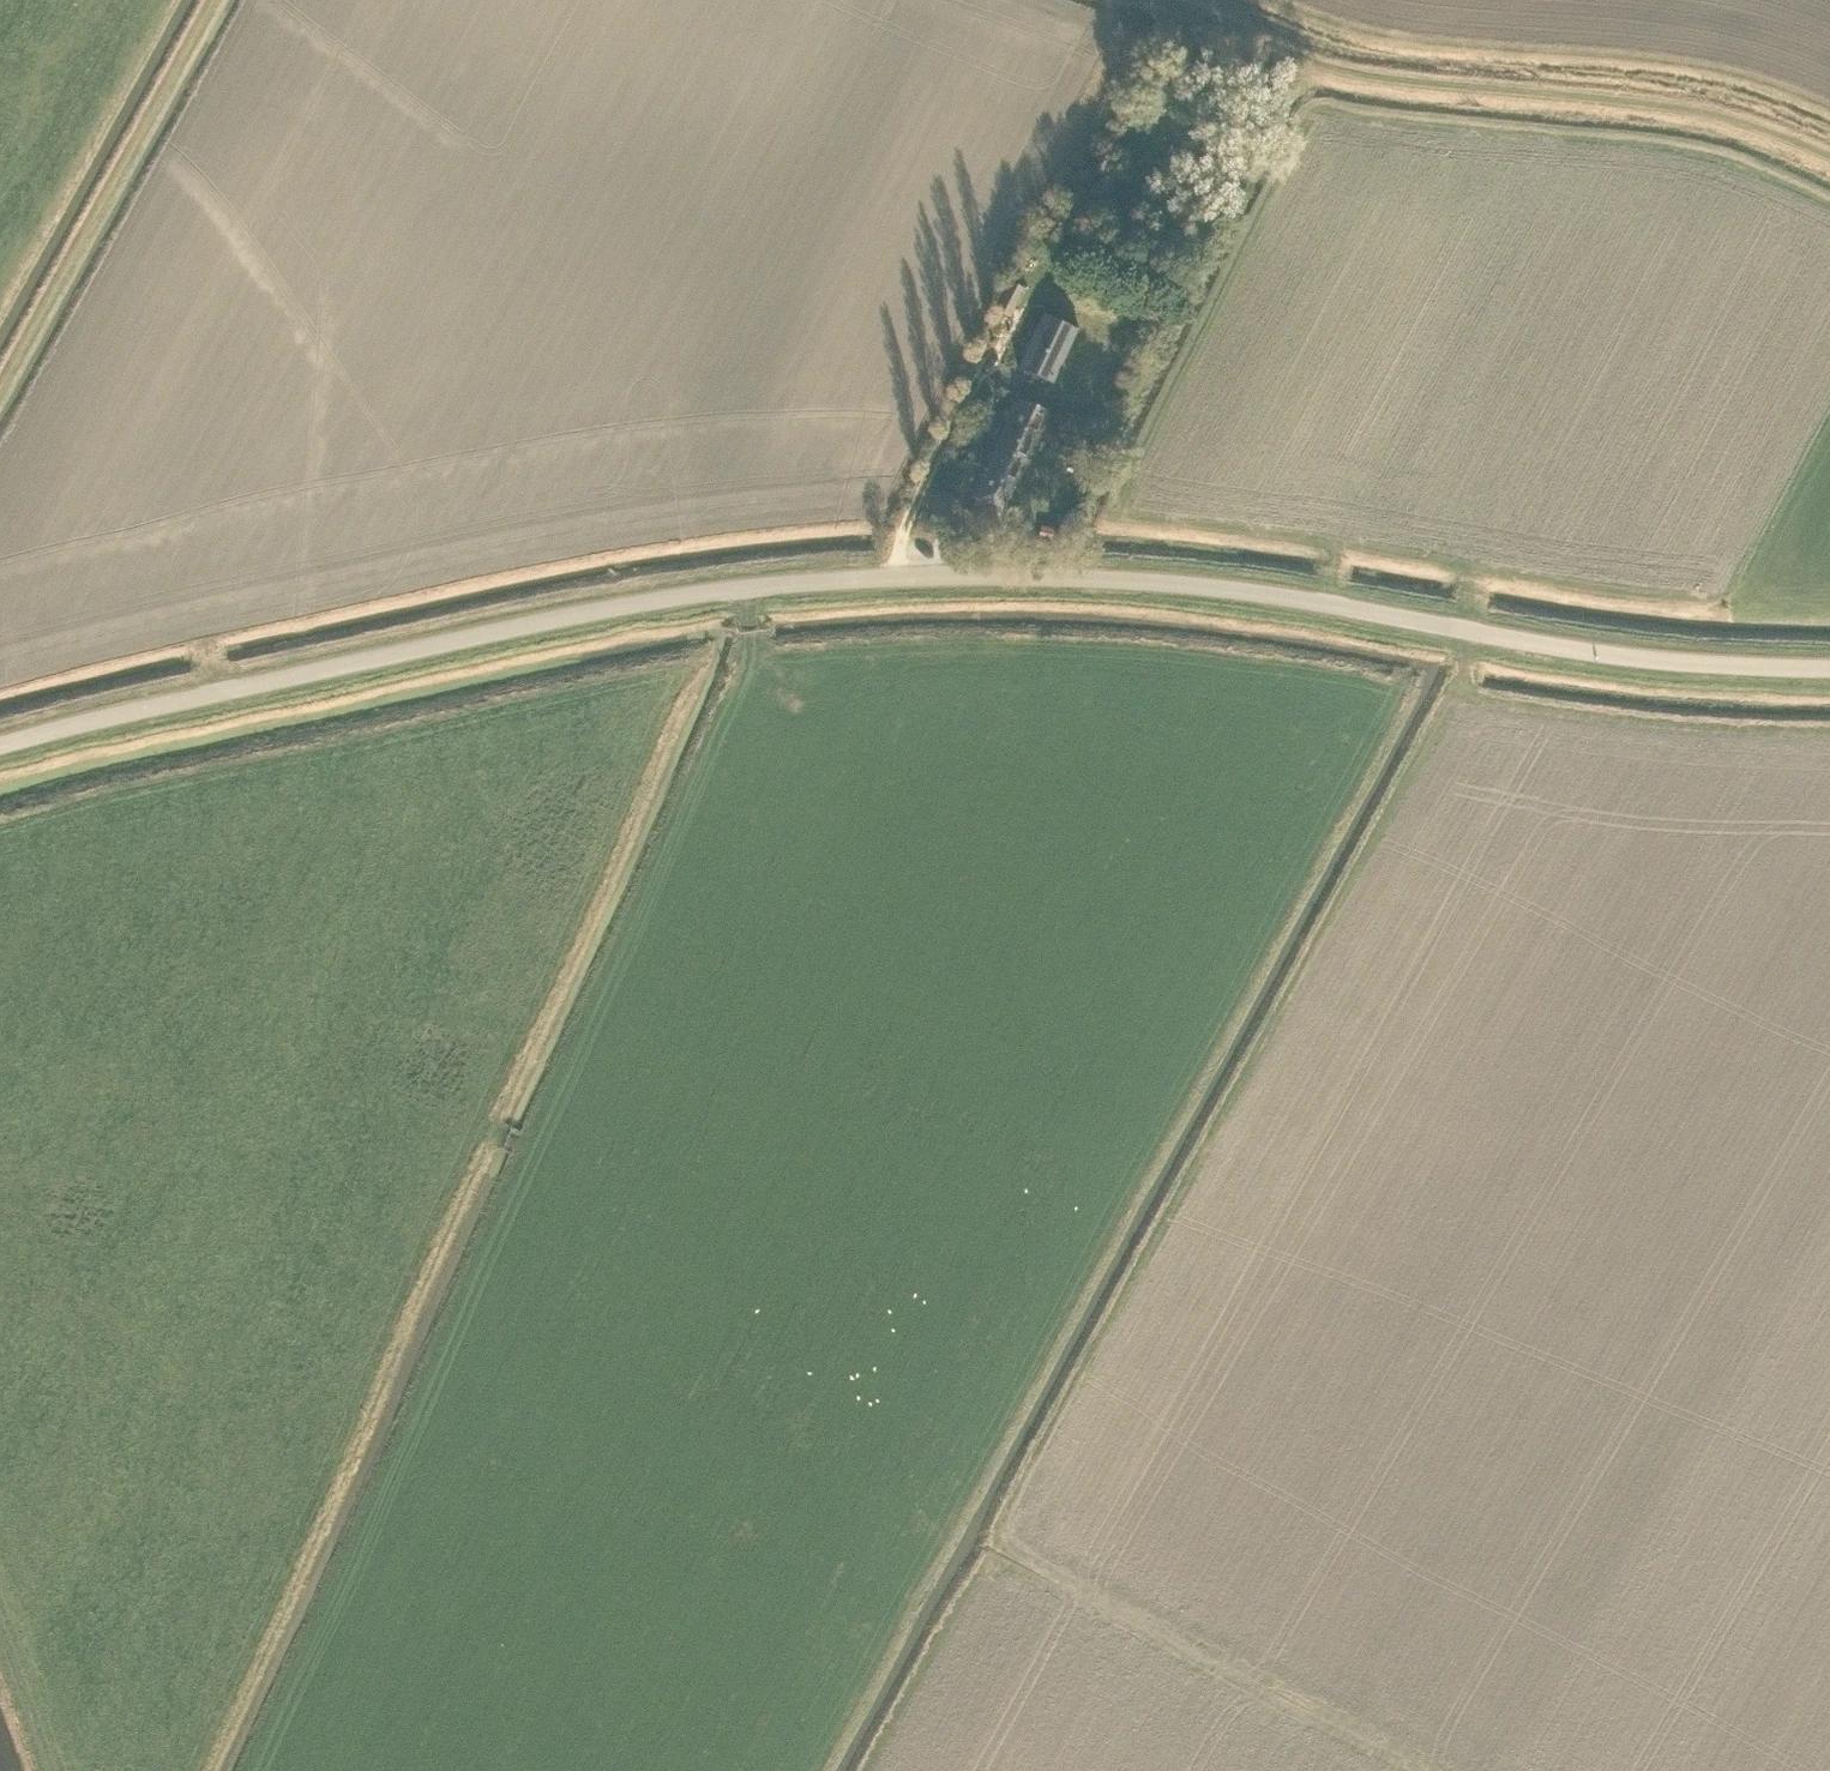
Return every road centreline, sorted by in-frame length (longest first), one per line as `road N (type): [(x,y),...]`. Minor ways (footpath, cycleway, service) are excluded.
road 1 (unclassified): [(0,746),(635,604),(917,578),(1204,587),(1607,655),(1829,668)]

